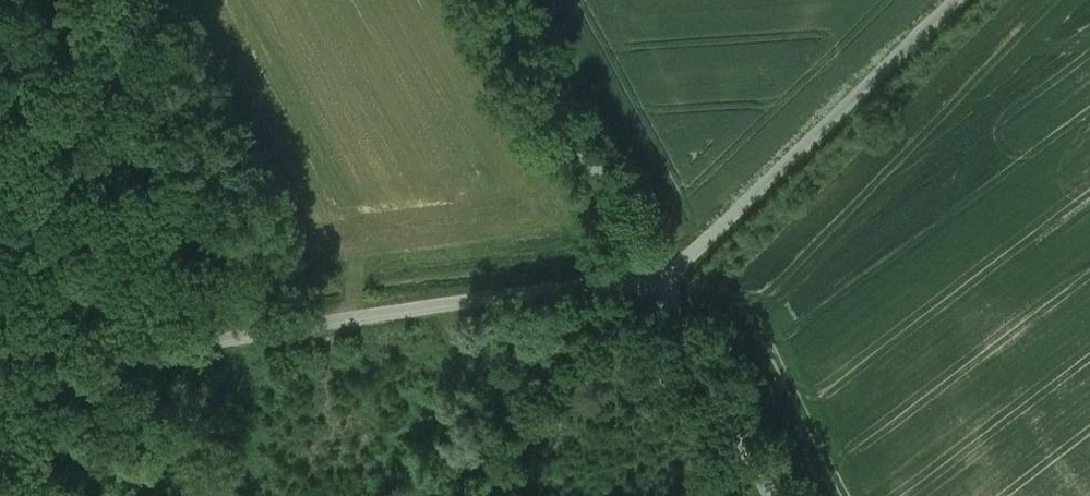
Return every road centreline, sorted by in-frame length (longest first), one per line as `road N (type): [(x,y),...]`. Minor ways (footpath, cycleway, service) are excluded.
road 1 (unclassified): [(0,402),(106,359),(644,276)]
road 2 (unclassified): [(644,276),(683,264),(952,0)]
road 3 (unclassified): [(492,0),(644,276)]
road 4 (unclassified): [(644,276),(763,495)]

